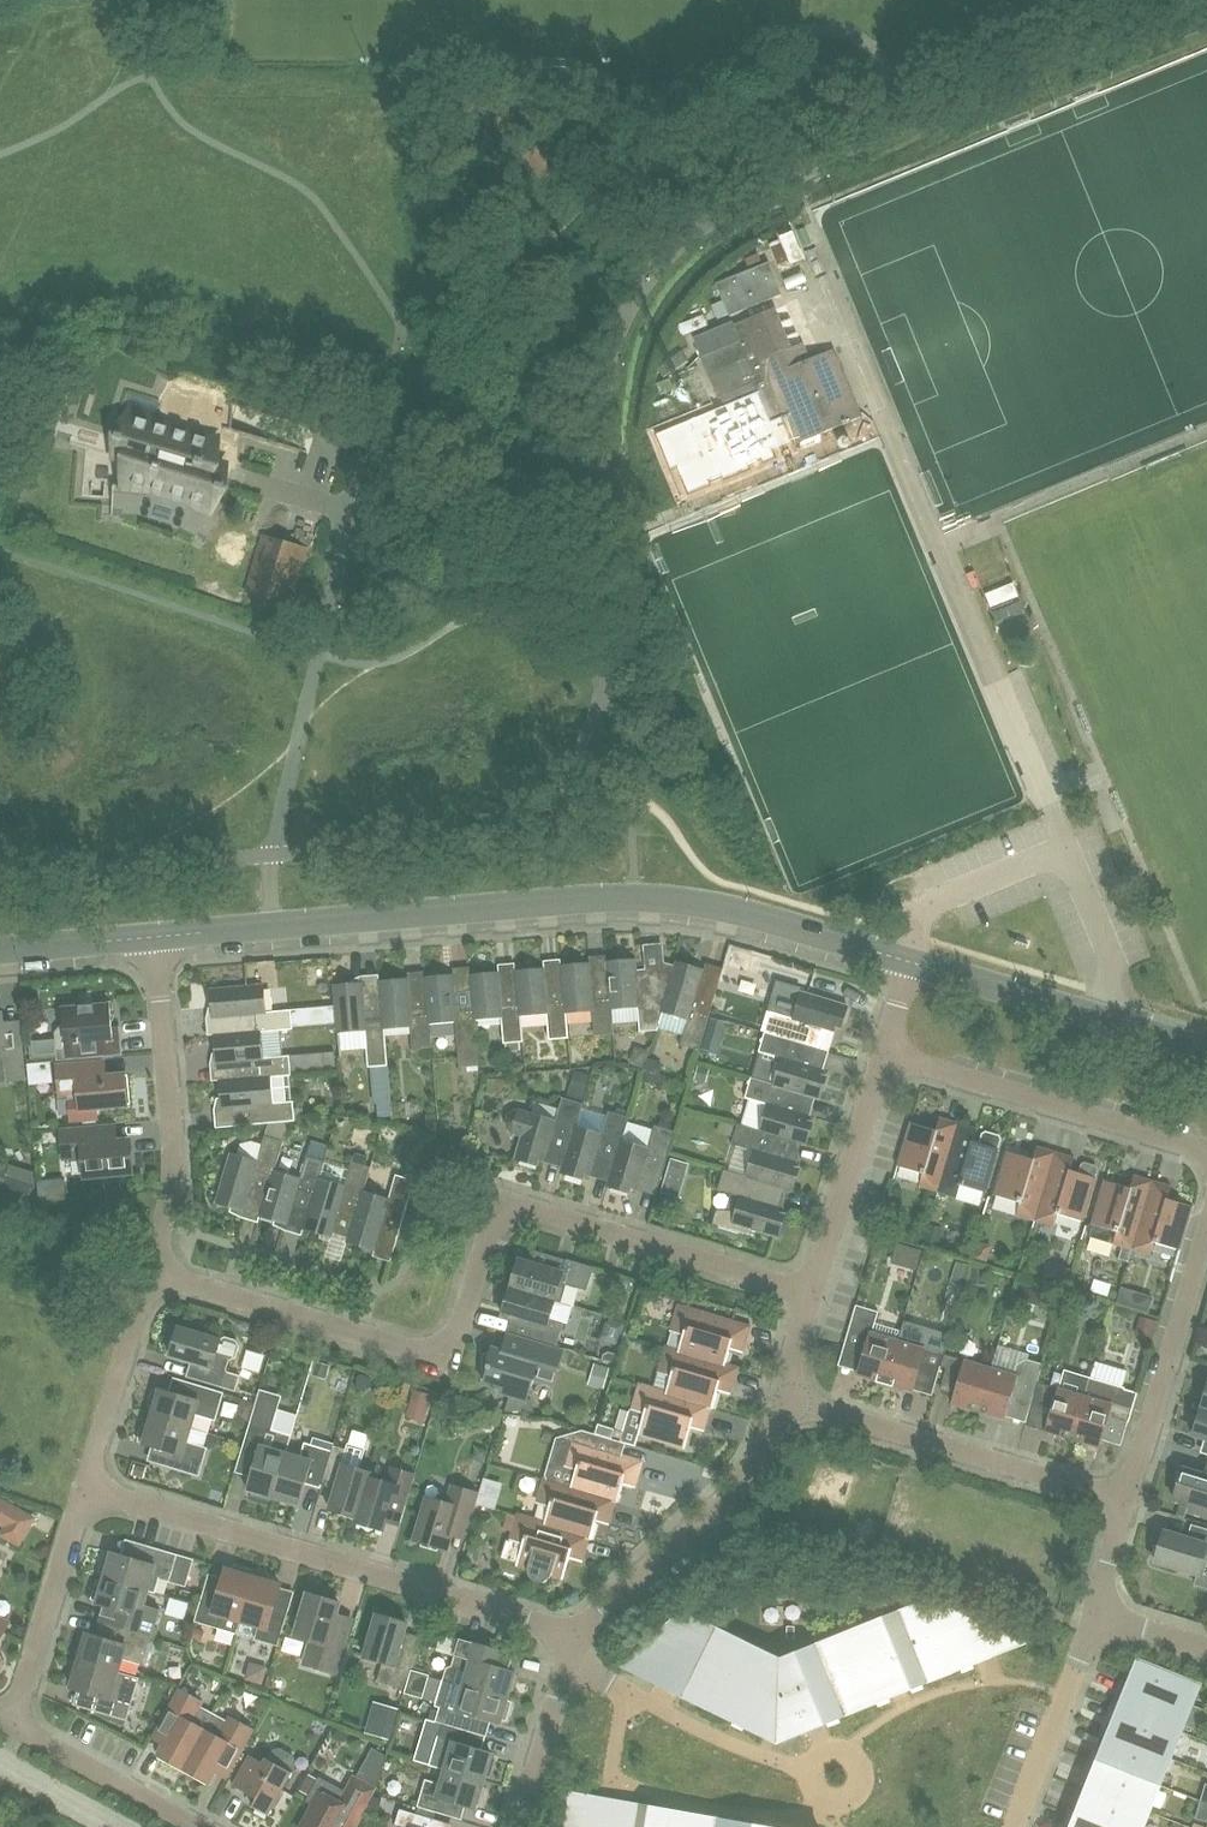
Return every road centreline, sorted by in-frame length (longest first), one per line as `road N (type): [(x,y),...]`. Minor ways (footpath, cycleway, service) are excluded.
road 1 (residential): [(811,1295),(526,1208),(505,1211),(490,1230),(457,1342),(446,1352),(427,1354),(151,1271)]
road 2 (tertiary): [(911,965),(705,906),(635,898),(153,938)]
road 3 (residential): [(573,1647),(555,1629),(85,1488)]
road 4 (residential): [(1127,1496),(783,1393)]
road 5 (residential): [(573,1647),(756,1474),(783,1393)]
road 6 (residential): [(151,1271),(175,1169),(153,938)]
road 7 (residential): [(1206,1151),(886,1053)]
road 8 (tertiary): [(1206,1049),(911,965)]
road 9 (residential): [(1127,1496),(1206,1227)]
road 10 (residential): [(811,1295),(886,1053)]
road 11 (residential): [(10,1725),(85,1488)]
road 12 (residential): [(1096,1614),(1013,1826)]
road 13 (residential): [(85,1488),(151,1271)]
road 14 (residential): [(197,1826),(10,1725)]
road 15 (residential): [(520,1826),(573,1647)]
road 16 (tertiary): [(153,938),(0,952)]
road 17 (residential): [(1096,1614),(1127,1496)]

